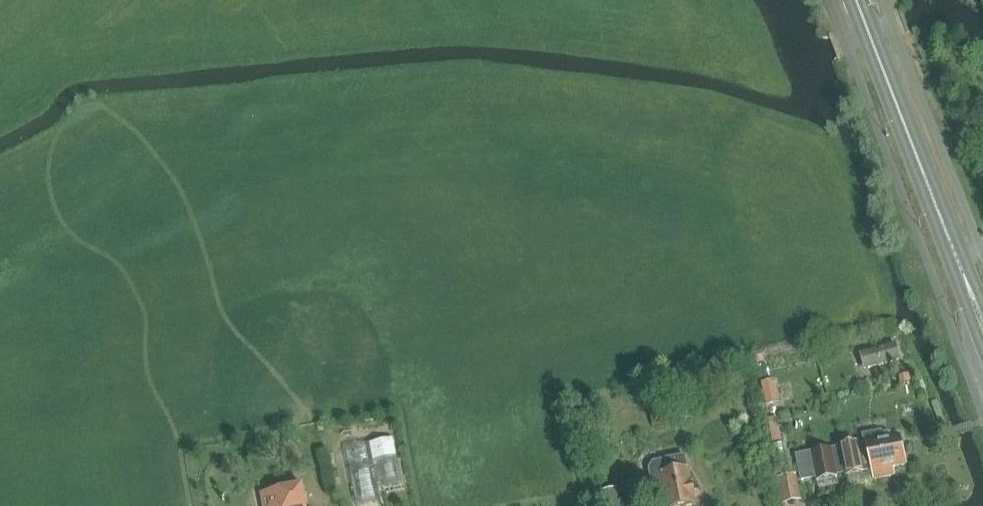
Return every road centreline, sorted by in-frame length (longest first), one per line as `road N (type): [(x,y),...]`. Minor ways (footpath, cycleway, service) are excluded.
road 1 (secondary): [(982,327),(856,0)]

